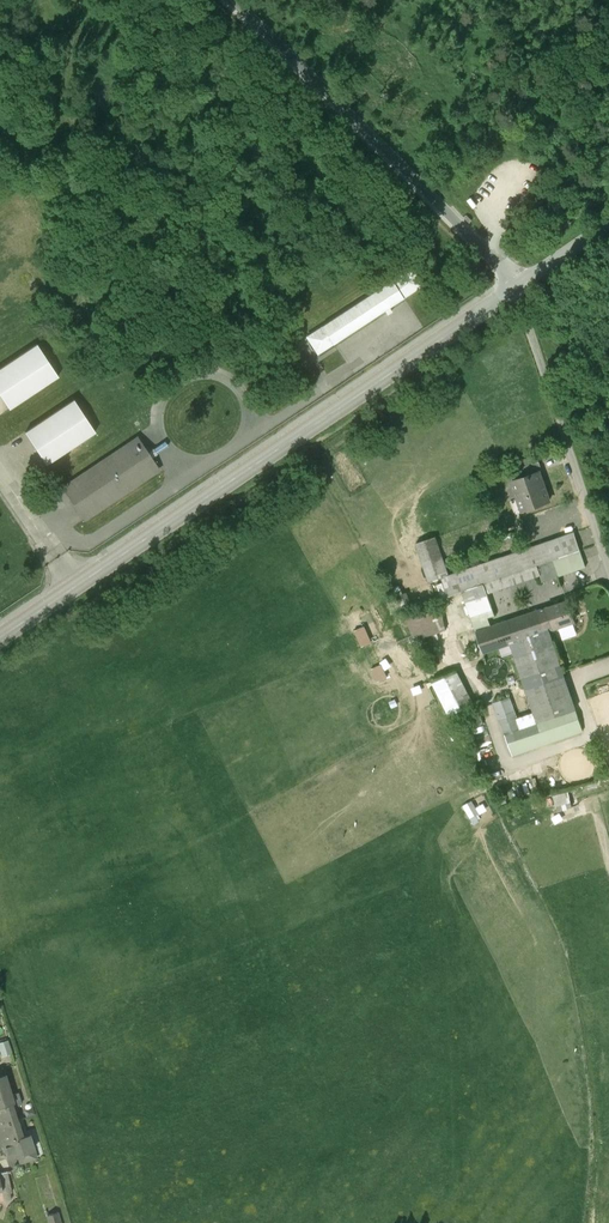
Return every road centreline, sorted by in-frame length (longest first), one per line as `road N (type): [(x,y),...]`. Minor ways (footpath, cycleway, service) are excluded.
road 1 (tertiary): [(517,287),(0,638)]
road 2 (residential): [(229,0),(517,287)]

